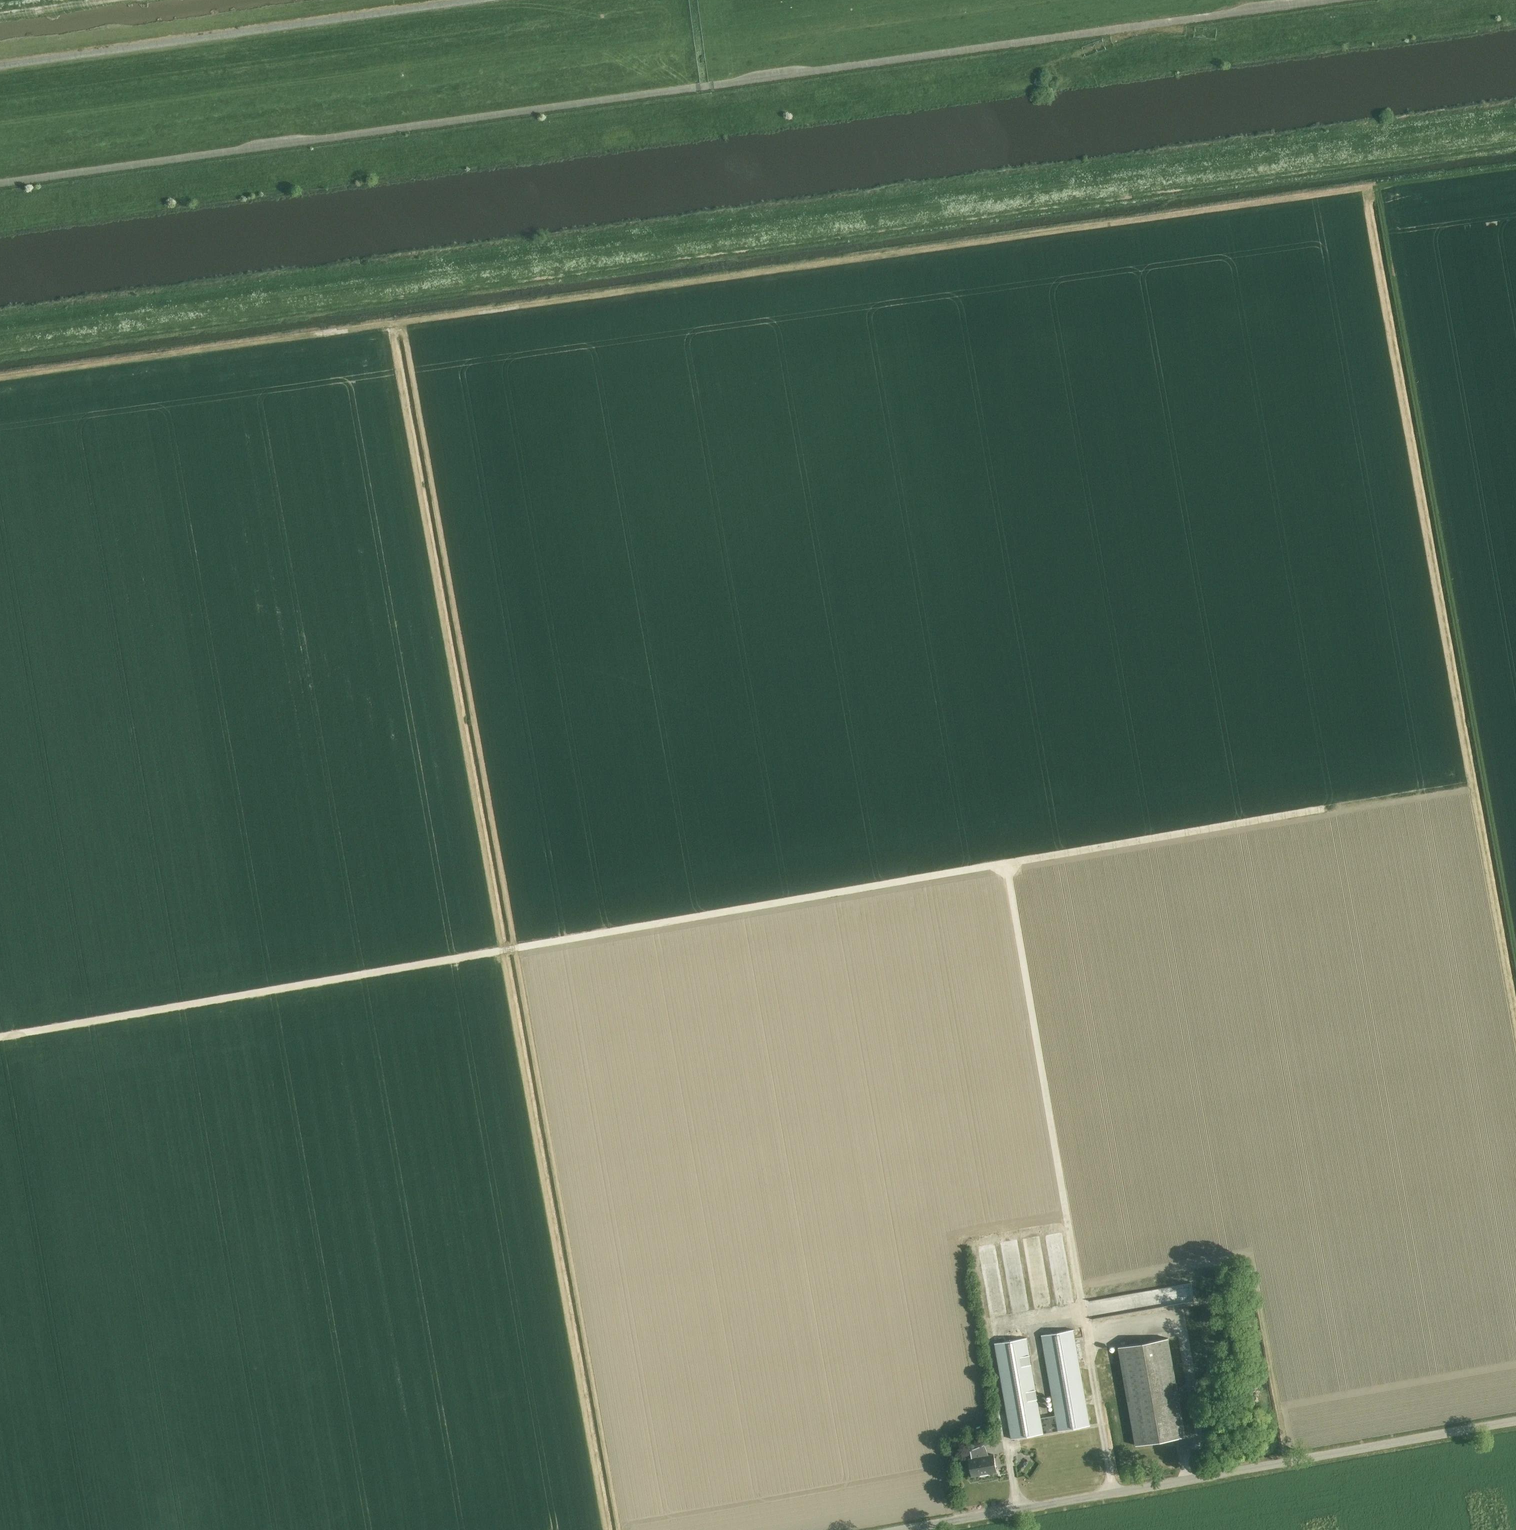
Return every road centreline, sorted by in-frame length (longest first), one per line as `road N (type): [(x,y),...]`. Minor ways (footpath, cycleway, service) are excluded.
road 1 (unclassified): [(900,1529),(1515,1422)]

